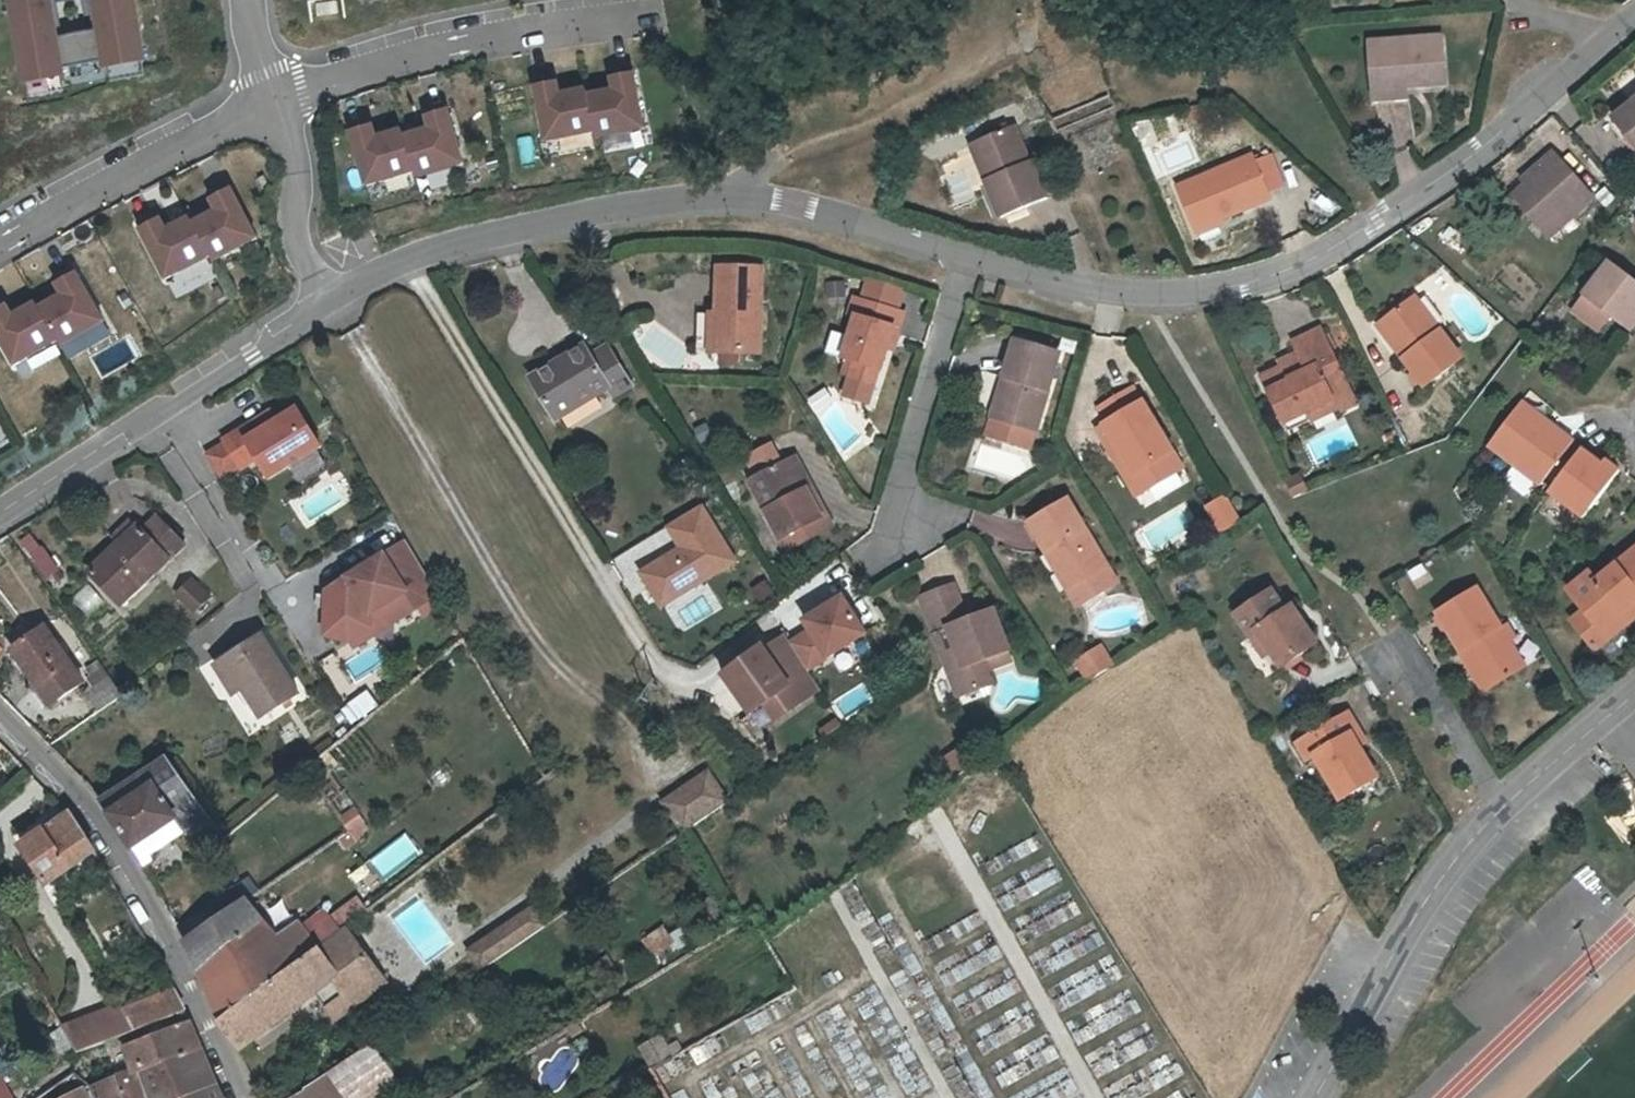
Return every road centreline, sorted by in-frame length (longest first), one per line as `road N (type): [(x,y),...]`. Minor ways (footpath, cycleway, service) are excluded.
road 1 (residential): [(968,253),(1044,277),(1142,291),(1241,285),(1314,258),(1377,220),(1492,137),(1634,13)]
road 2 (residential): [(331,303),(417,254),(704,198),(795,204),(968,253)]
road 3 (residential): [(235,1097),(92,810),(0,714)]
road 4 (residential): [(660,10),(431,48),(273,103)]
road 5 (residential): [(0,514),(331,303)]
road 6 (residential): [(1316,1097),(1435,886),(1499,810)]
road 7 (residential): [(273,103),(195,135),(0,245)]
road 8 (residential): [(968,253),(889,535)]
road 9 (residential): [(273,103),(292,172),(294,244),(331,303)]
road 10 (residential): [(1499,810),(1386,636)]
road 11 (residential): [(1499,810),(1634,698)]

